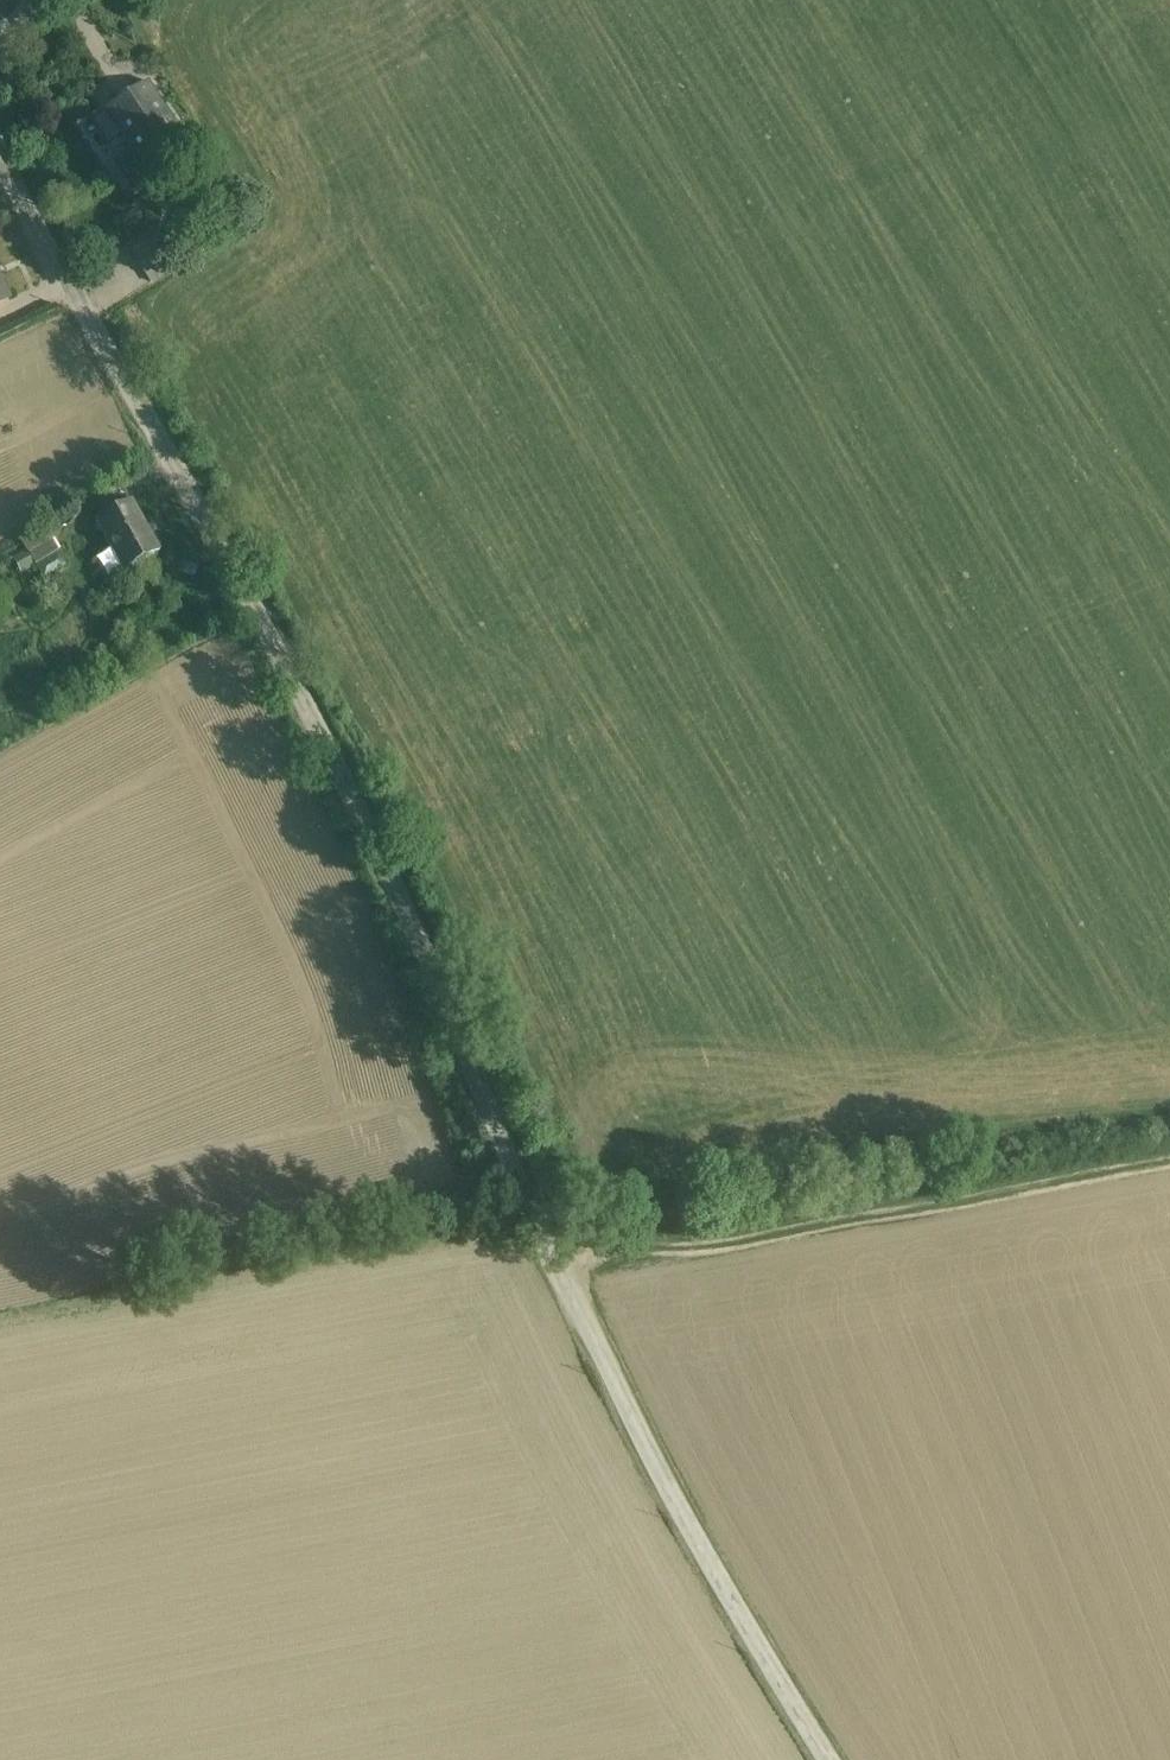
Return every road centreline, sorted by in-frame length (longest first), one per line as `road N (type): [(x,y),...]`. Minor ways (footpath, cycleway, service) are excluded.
road 1 (unclassified): [(830,1759),(690,1533),(527,1209),(431,967),(275,642),(58,260),(0,140)]
road 2 (track): [(1169,1145),(550,1253)]

